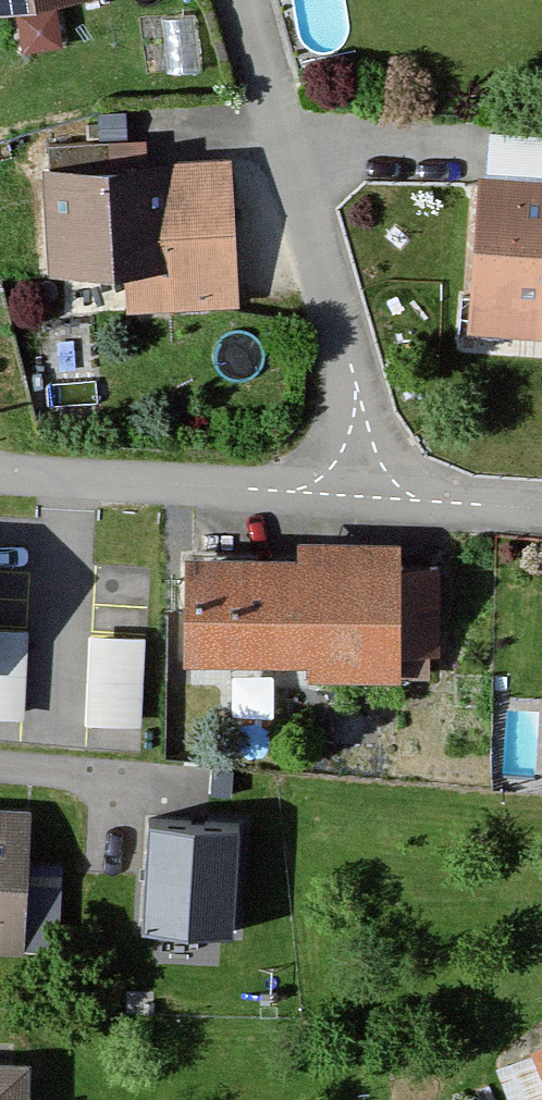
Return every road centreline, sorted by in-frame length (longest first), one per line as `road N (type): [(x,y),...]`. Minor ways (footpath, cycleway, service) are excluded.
road 1 (residential): [(386,496),(245,0)]
road 2 (residential): [(0,473),(386,496)]
road 3 (residential): [(386,496),(541,505)]

